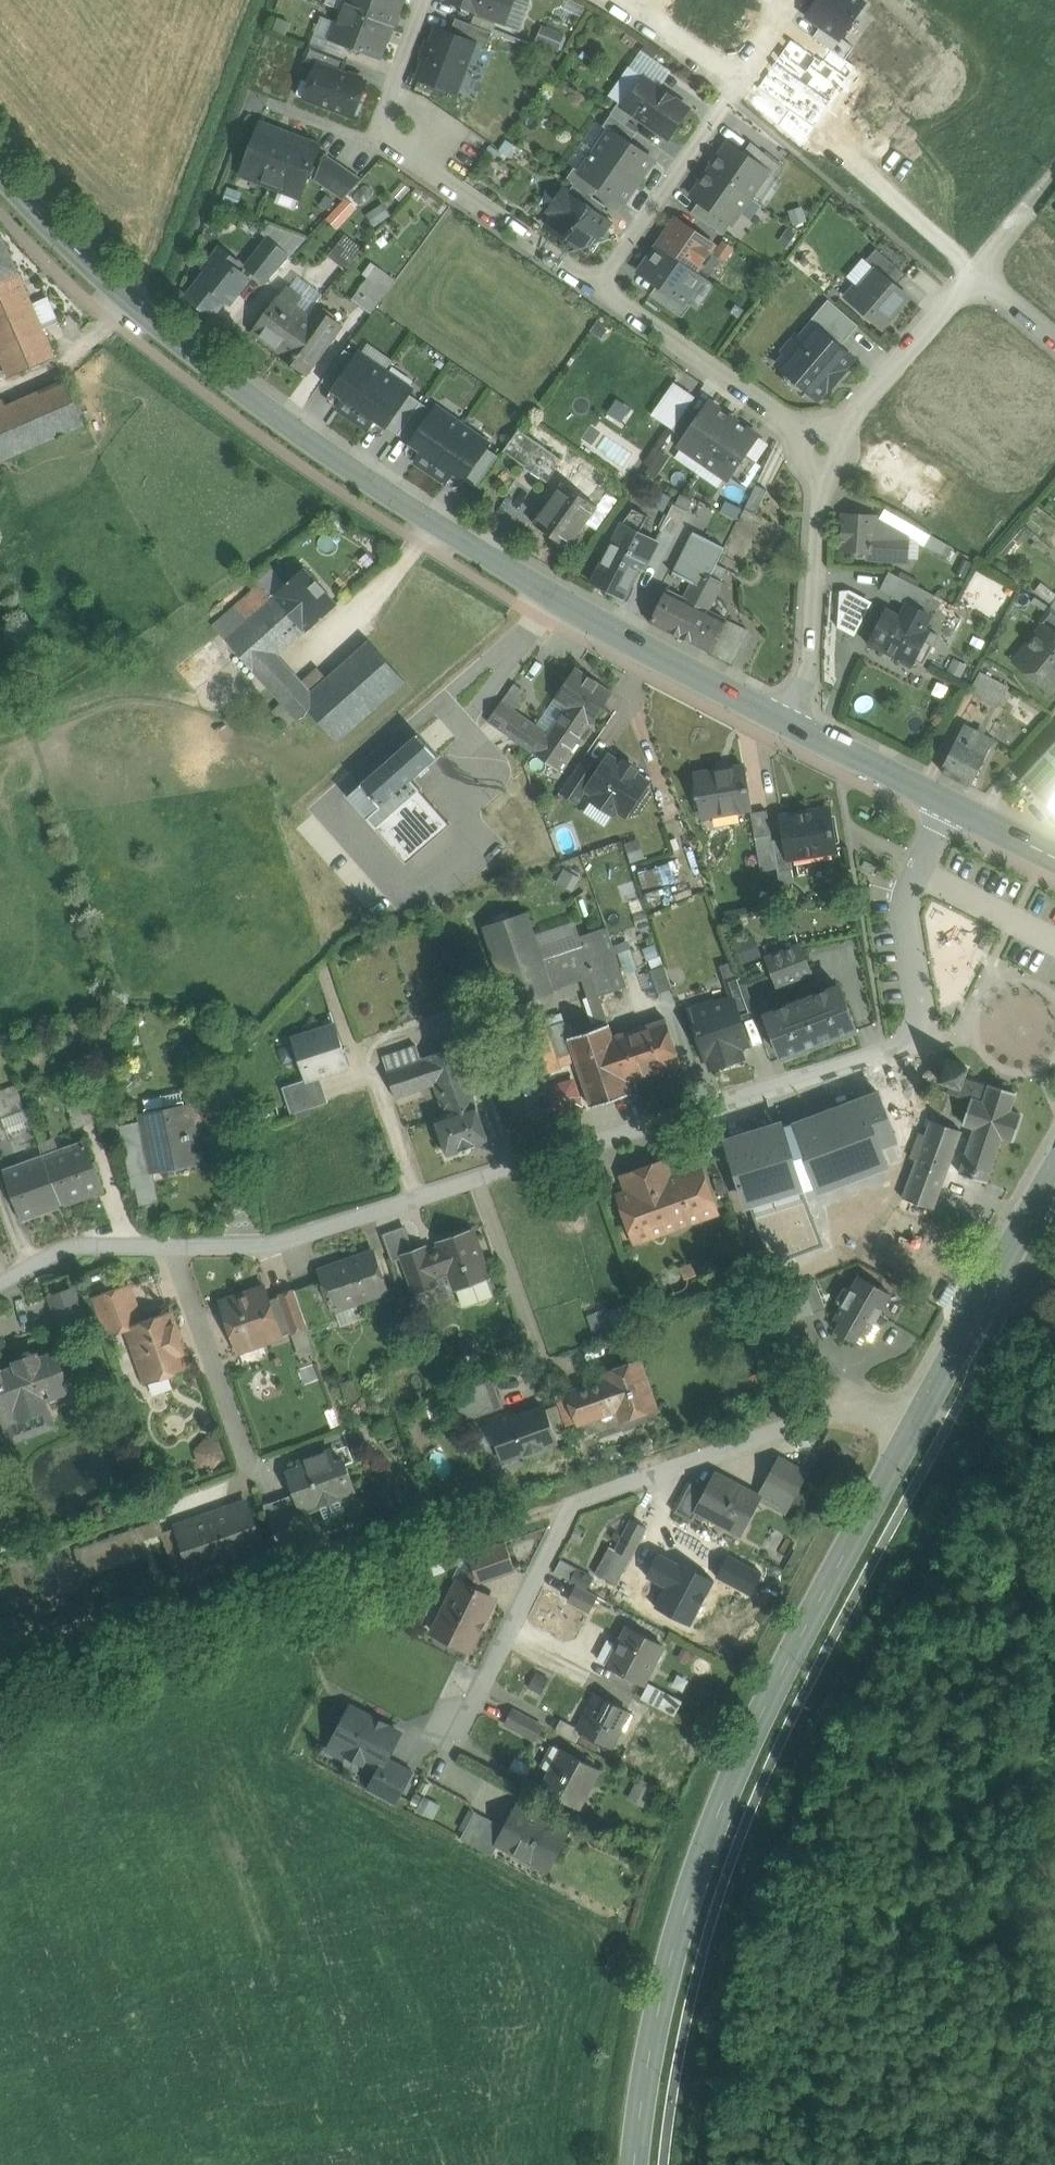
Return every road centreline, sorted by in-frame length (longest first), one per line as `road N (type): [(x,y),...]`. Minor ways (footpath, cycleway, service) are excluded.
road 1 (residential): [(944,798),(903,911),(920,1012),(914,1041),(293,1239),(68,1248),(0,1285)]
road 2 (secondary): [(801,727),(439,527),(183,345),(0,174)]
road 3 (secondary): [(932,1403),(741,1779),(680,1955),(648,2164)]
road 4 (residential): [(932,1403),(890,1397),(846,1404),(569,1504),(457,1732)]
road 5 (residential): [(976,274),(839,144),(742,77)]
road 6 (secondary): [(1054,1170),(932,1403)]
road 7 (residential): [(801,727),(821,476)]
road 8 (residential): [(598,283),(799,429)]
road 9 (residential): [(598,283),(730,96)]
road 10 (residential): [(421,165),(598,283)]
road 11 (residential): [(841,424),(976,274)]
road 12 (track): [(0,396),(79,365),(142,308)]
road 13 (secondary): [(944,798),(801,727)]
road 14 (residential): [(742,77),(630,0)]
road 15 (secondary): [(1054,856),(944,798)]

